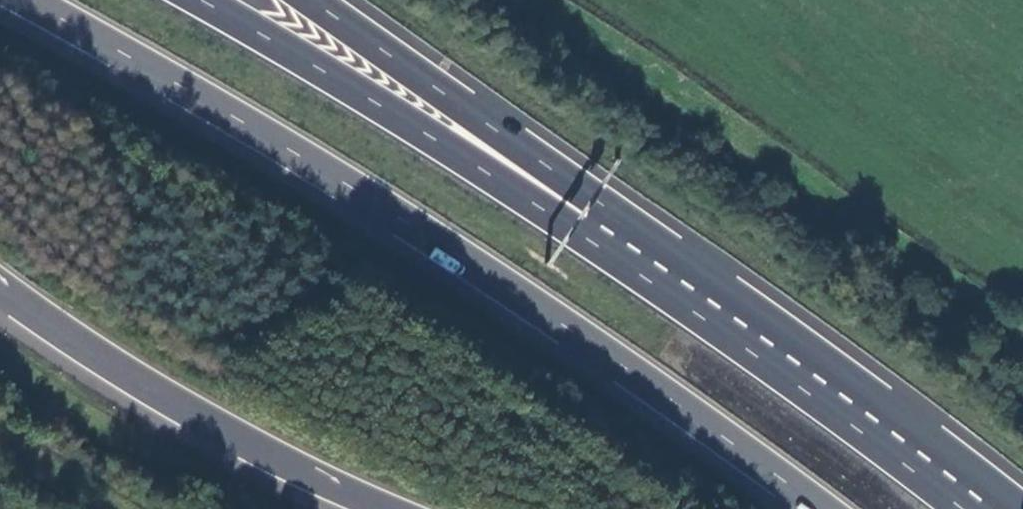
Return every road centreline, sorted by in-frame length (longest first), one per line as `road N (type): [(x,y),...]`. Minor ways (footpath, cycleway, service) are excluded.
road 1 (trunk): [(23,0),(444,249),(818,508)]
road 2 (trunk): [(645,276),(194,0)]
road 3 (motorway): [(0,288),(183,410),(378,508)]
road 4 (motorway): [(645,276),(560,188),(309,0)]
road 5 (trunk): [(961,508),(645,276)]

